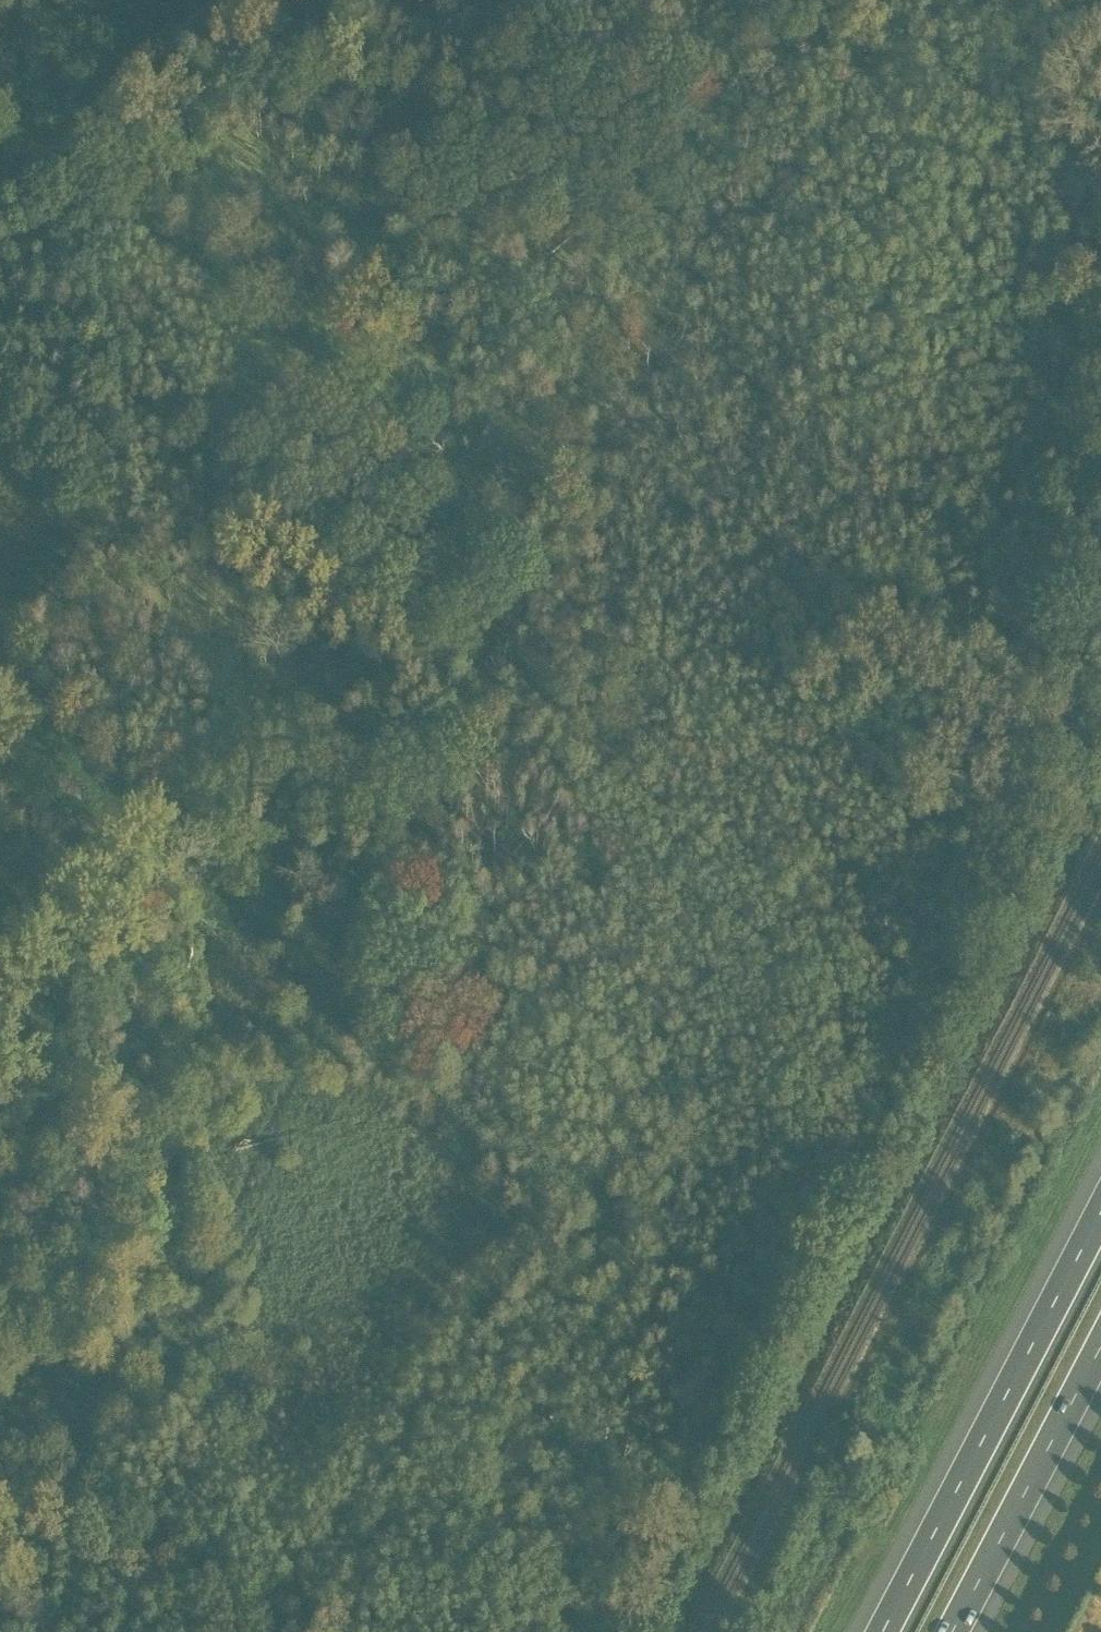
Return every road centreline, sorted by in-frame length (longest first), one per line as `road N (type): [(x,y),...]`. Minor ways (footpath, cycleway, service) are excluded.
road 1 (motorway): [(1100,1208),(881,1631)]
road 2 (track): [(254,0),(0,212)]
road 3 (motorway): [(951,1631),(1100,1342)]
road 4 (unclassified): [(206,1631),(0,1454)]

